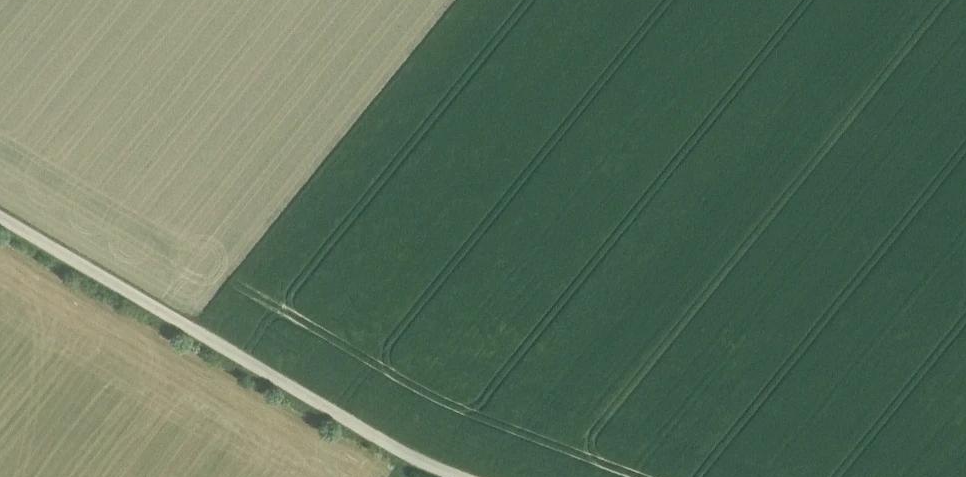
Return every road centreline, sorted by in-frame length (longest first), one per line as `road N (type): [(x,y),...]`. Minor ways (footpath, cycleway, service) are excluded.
road 1 (unclassified): [(468,476),(420,459),(0,213)]

